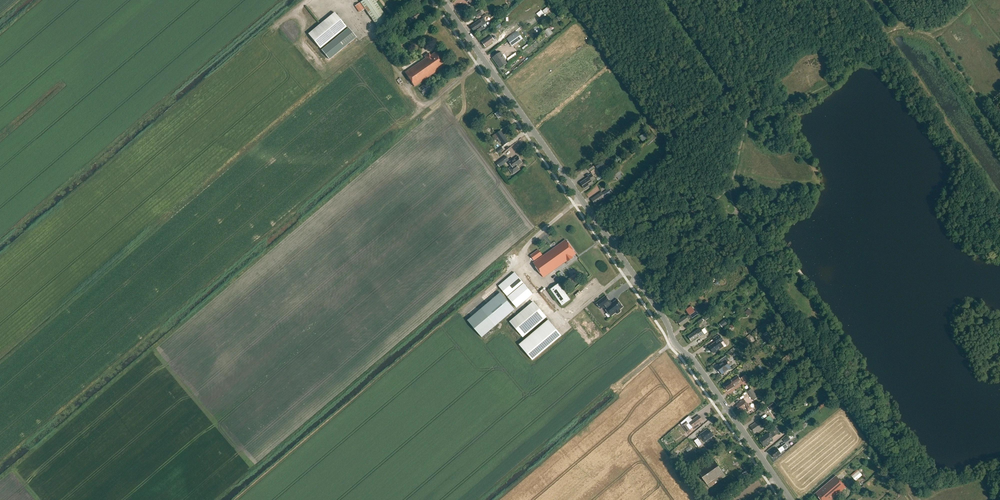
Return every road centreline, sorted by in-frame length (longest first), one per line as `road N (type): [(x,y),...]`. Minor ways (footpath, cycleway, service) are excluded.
road 1 (tertiary): [(791,499),(442,0)]

